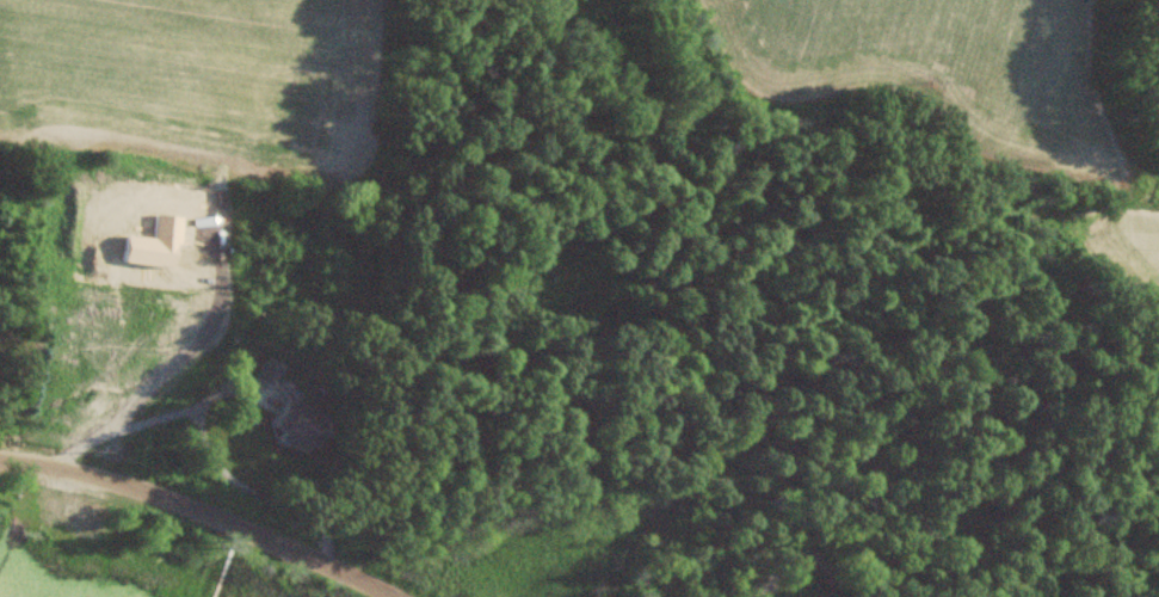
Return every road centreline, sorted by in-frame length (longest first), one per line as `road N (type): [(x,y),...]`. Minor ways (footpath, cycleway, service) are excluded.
road 1 (residential): [(398,596),(101,475),(0,459)]

